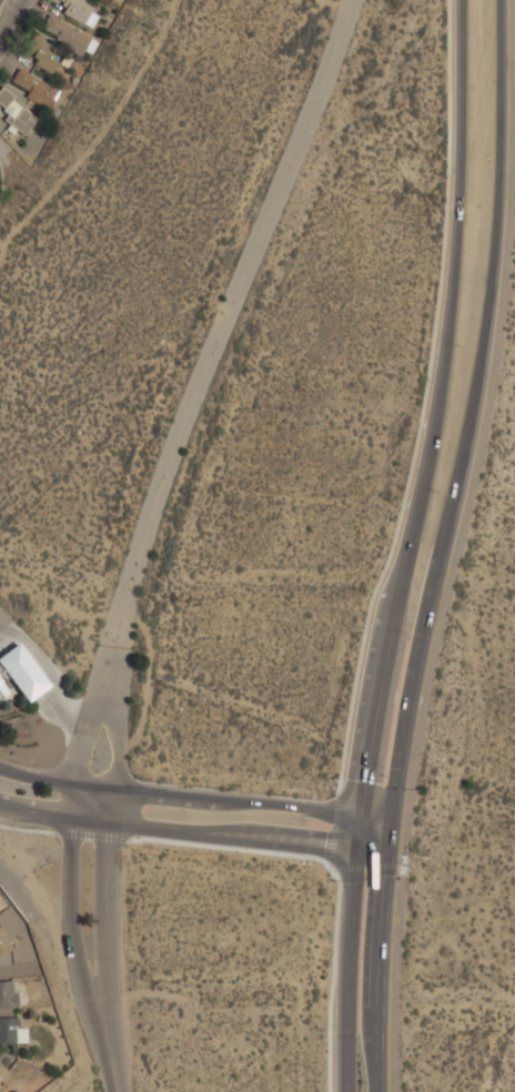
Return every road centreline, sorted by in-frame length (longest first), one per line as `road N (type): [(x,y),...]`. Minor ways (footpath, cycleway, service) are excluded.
road 1 (primary): [(376,1091),(374,968),(387,817),(479,370),(498,215),(505,0)]
road 2 (primary): [(462,0),(451,331),(370,734),(349,952),(347,1091)]
road 3 (residential): [(104,696),(147,517),(349,0)]
road 4 (tertiary): [(387,817),(0,771)]
road 5 (tertiary): [(0,804),(111,823),(385,840)]
road 6 (tertiary): [(70,783),(71,936),(98,1002)]
road 7 (primary): [(210,829),(336,860),(349,897),(349,952)]
road 8 (tertiary): [(98,1002),(114,789)]

